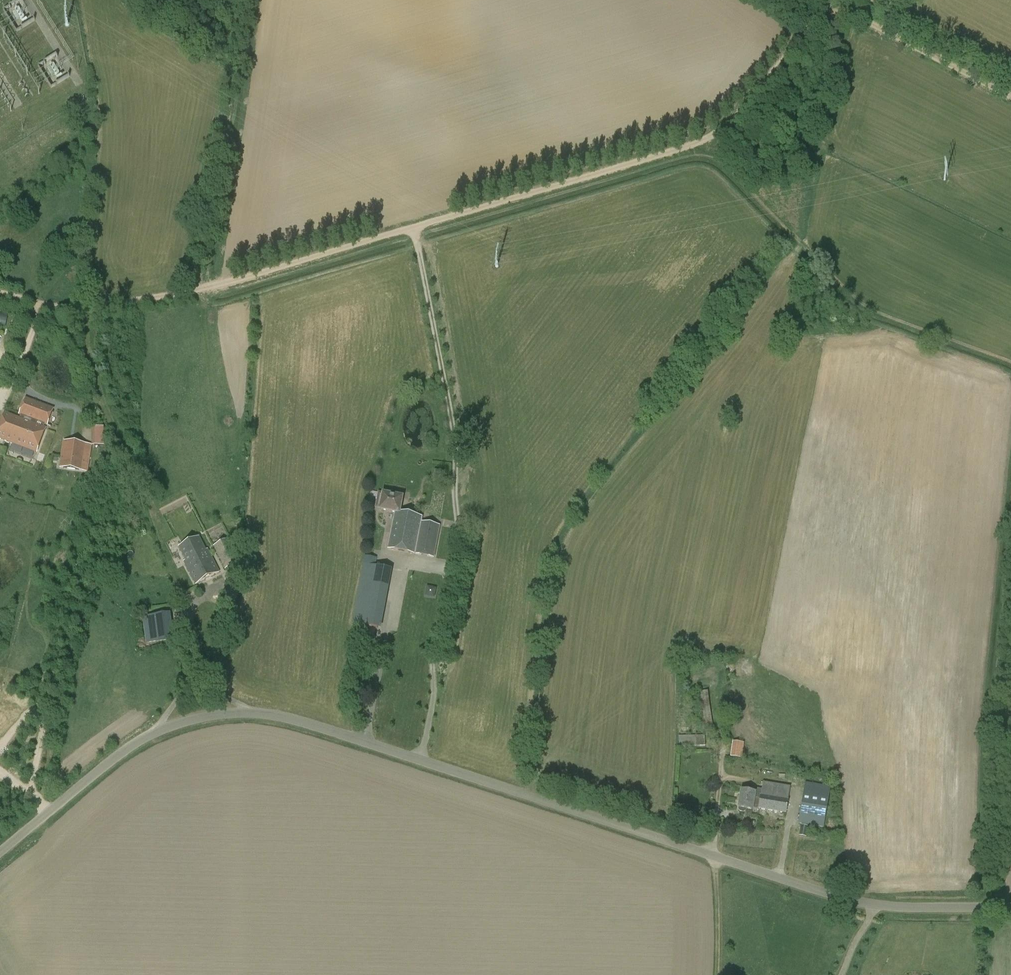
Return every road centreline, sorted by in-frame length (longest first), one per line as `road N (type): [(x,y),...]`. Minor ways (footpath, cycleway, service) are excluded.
road 1 (unclassified): [(1010,908),(861,904),(420,760),(236,711),(186,718),(142,738),(0,852)]
road 2 (track): [(697,143),(192,291),(42,305),(0,293)]
road 3 (track): [(1010,98),(855,17),(833,15),(804,33),(725,126),(697,143)]

